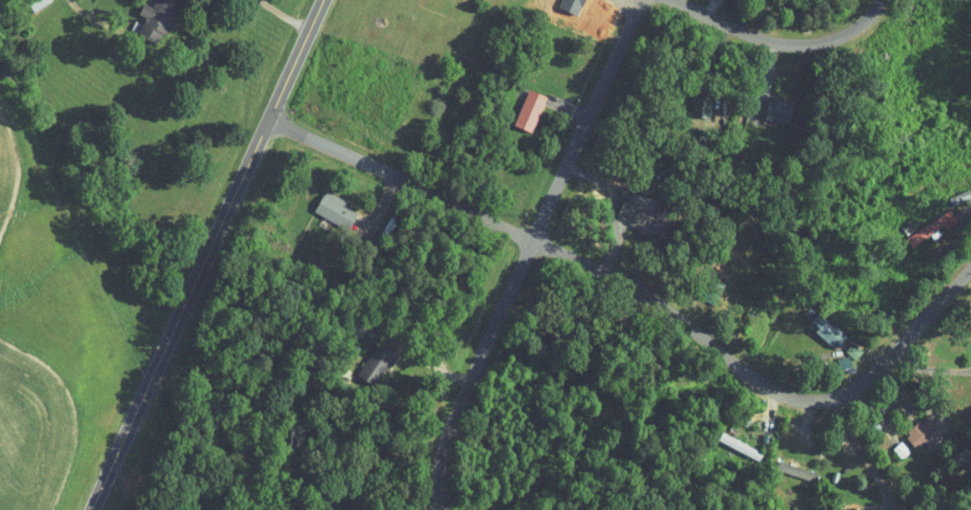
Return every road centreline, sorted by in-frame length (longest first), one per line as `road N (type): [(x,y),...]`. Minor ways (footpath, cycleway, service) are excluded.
road 1 (residential): [(970,268),(866,379),(833,398),(797,400),(758,382),(644,293),(269,118)]
road 2 (primary): [(92,509),(322,0)]
road 3 (residential): [(641,0),(444,441),(438,471),(446,509)]
road 4 (residential): [(672,0),(768,42),(804,46),(846,34),(880,0)]

